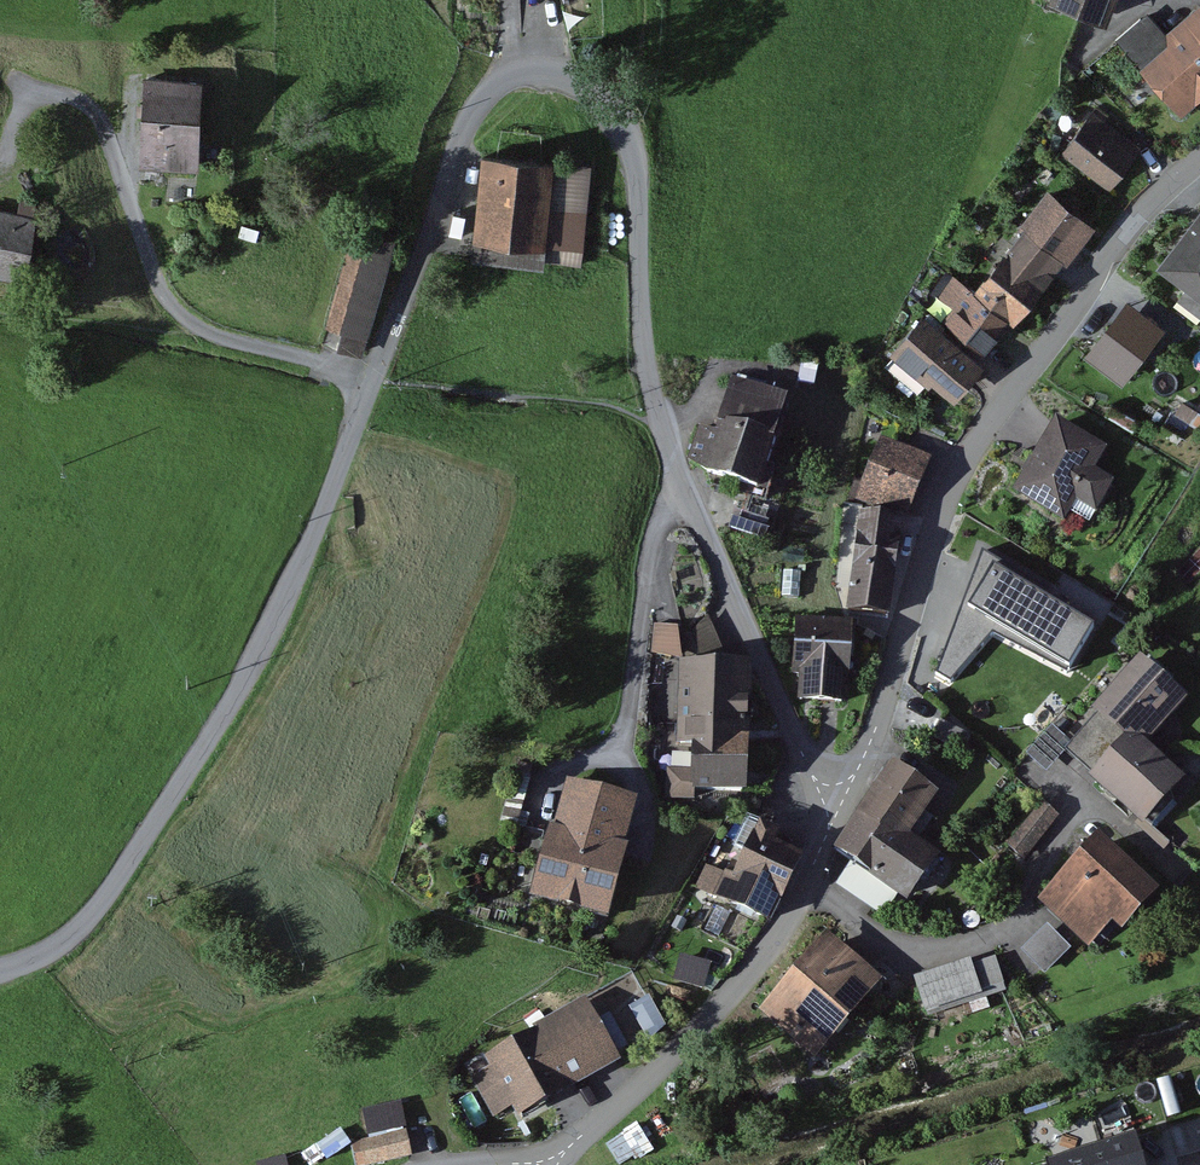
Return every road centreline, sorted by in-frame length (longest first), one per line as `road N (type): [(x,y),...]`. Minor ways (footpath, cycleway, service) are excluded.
road 1 (unclassified): [(0,969),(24,965),(65,939),(99,905),(239,693),(297,569),(463,130),(479,99),(505,79),(539,70),(576,79),(605,101),(626,135),(636,168),(641,337),(658,432),(811,770),(849,791)]
road 2 (residential): [(849,791),(882,714),(940,517),(972,448),(1118,241),(1199,157)]
road 3 (residential): [(557,1162),(773,950),(849,791)]

